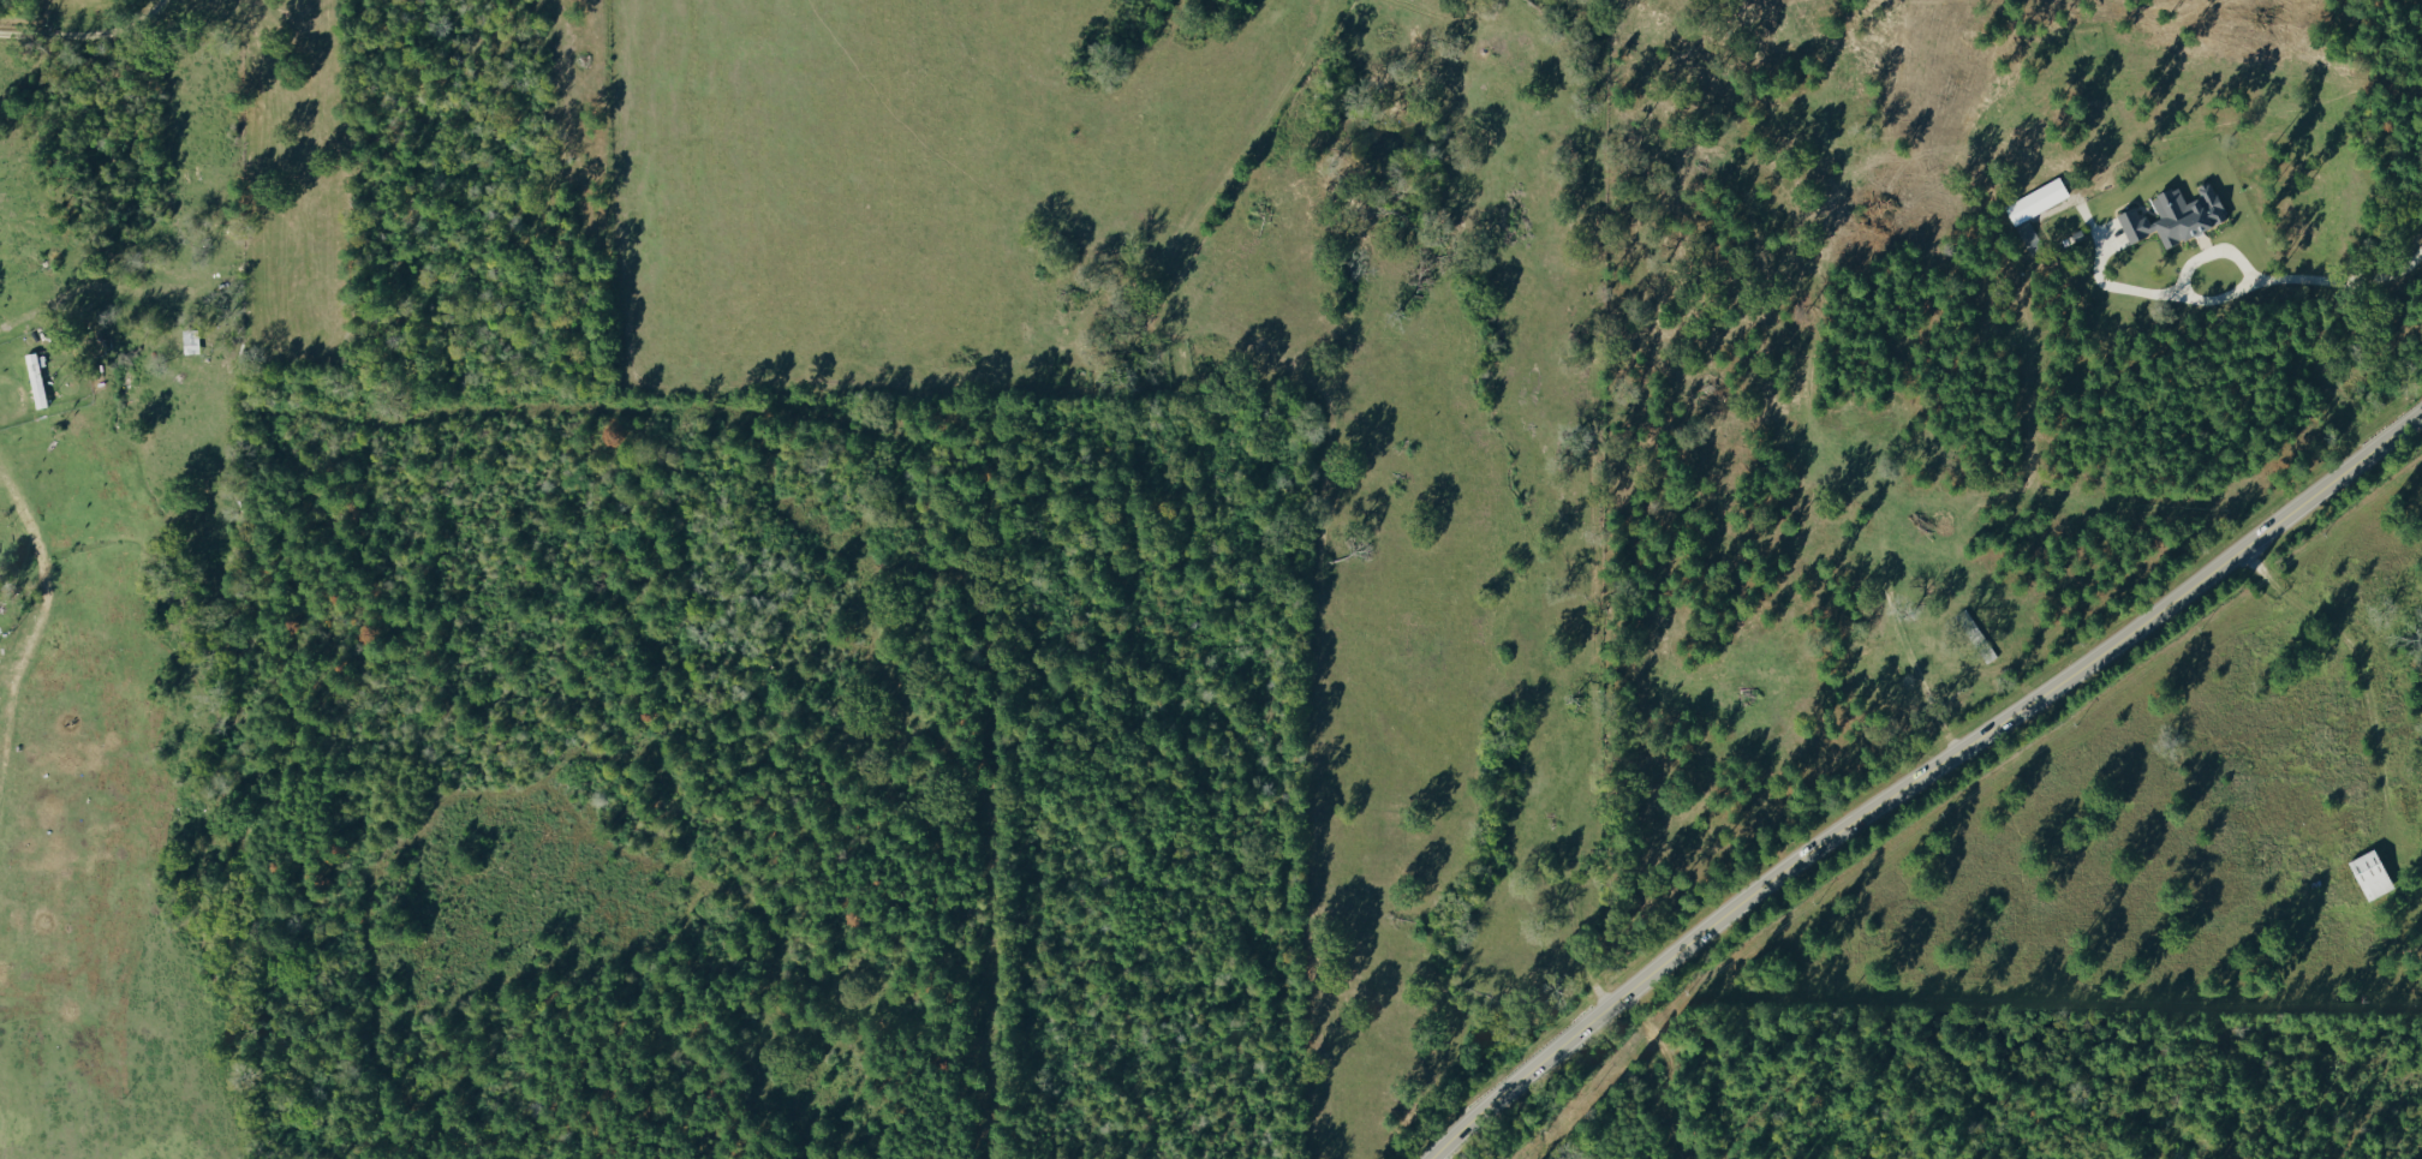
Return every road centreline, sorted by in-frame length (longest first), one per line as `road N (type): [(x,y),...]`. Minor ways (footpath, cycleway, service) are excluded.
road 1 (secondary): [(1422,1158),(1778,871),(2421,412)]

